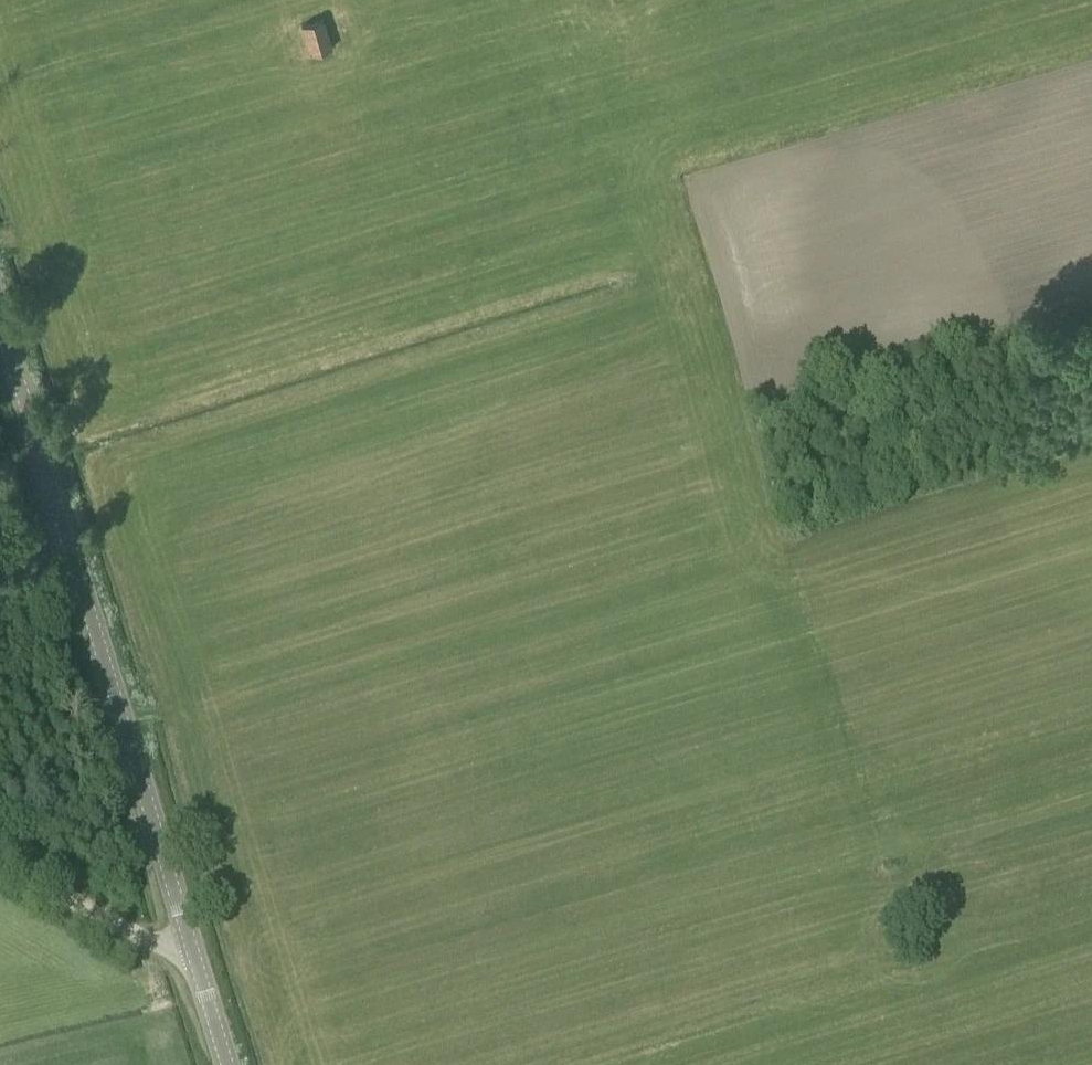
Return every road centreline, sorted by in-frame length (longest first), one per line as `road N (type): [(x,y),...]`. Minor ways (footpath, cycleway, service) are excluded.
road 1 (tertiary): [(226,1064),(0,320)]
road 2 (track): [(0,844),(196,967)]

